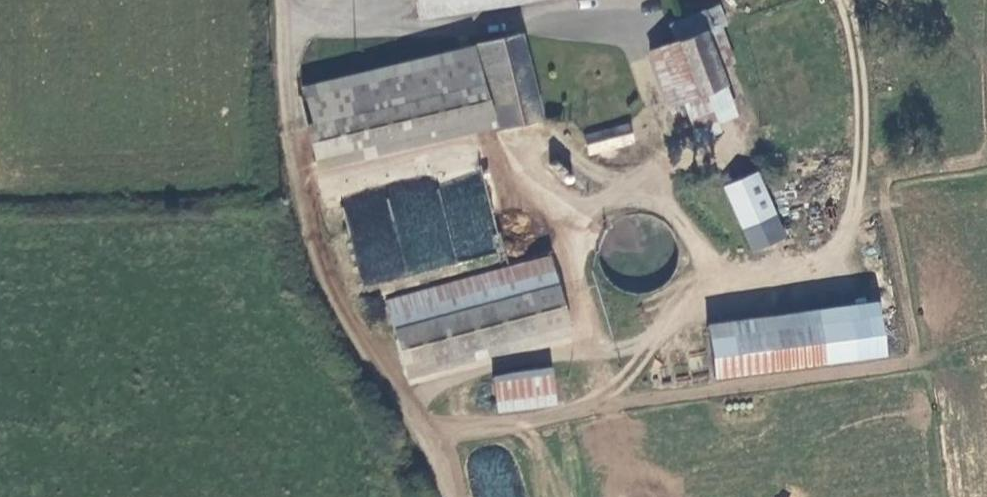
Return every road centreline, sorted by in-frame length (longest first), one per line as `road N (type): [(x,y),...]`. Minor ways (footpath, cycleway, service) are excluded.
road 1 (track): [(452,496),(313,252),(290,172),(286,3)]
road 2 (unclassified): [(285,0),(315,32),(414,31)]

